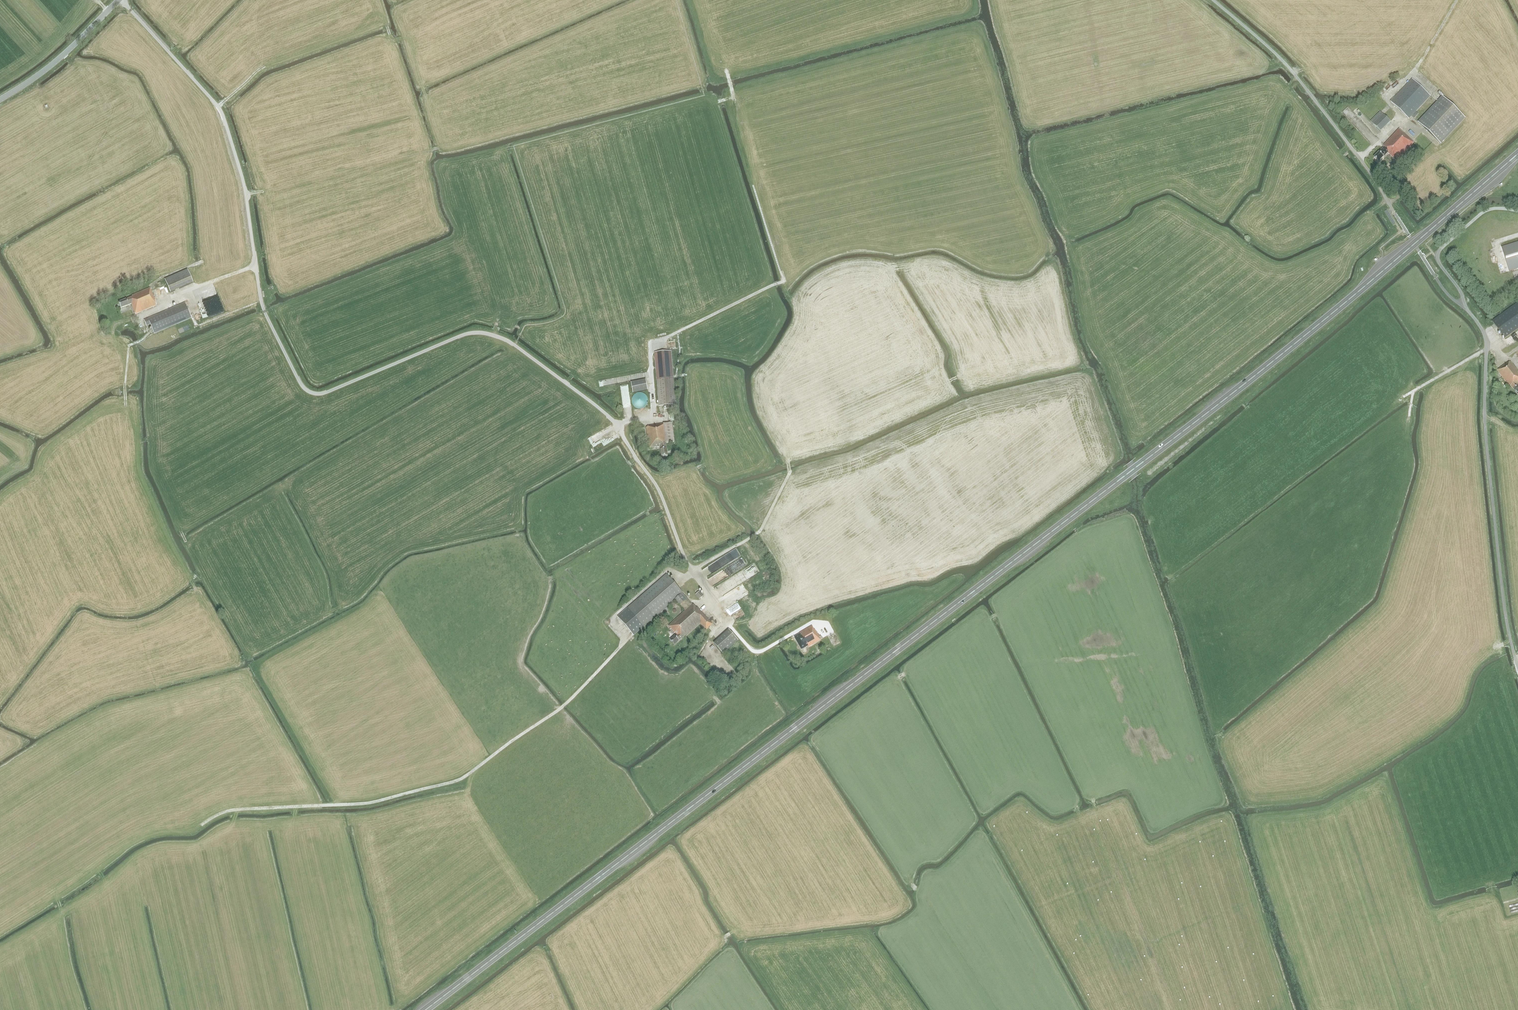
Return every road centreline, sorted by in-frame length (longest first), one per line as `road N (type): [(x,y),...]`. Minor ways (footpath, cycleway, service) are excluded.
road 1 (trunk): [(425,1009),(1226,398),(1517,154)]
road 2 (unclassified): [(729,625),(686,562),(659,490),(616,425),(510,342),(470,333),(327,392),(304,388),(260,299),(245,189),(220,110),(122,0)]
road 3 (track): [(99,873),(147,839),(219,817),(367,806),(473,775),(565,705),(619,648),(627,638),(610,620),(667,571),(686,577),(760,532),(790,473),(786,460)]
road 4 (unclassified): [(1517,664),(1487,445),(1485,338),(1437,258),(1483,212),(1517,211)]
road 5 (unclassified): [(1388,203),(1292,69),(1212,0)]
road 6 (tertiary): [(0,99),(55,62),(119,0)]
road 7 (track): [(1406,119),(1387,99),(1415,72),(1457,0)]

